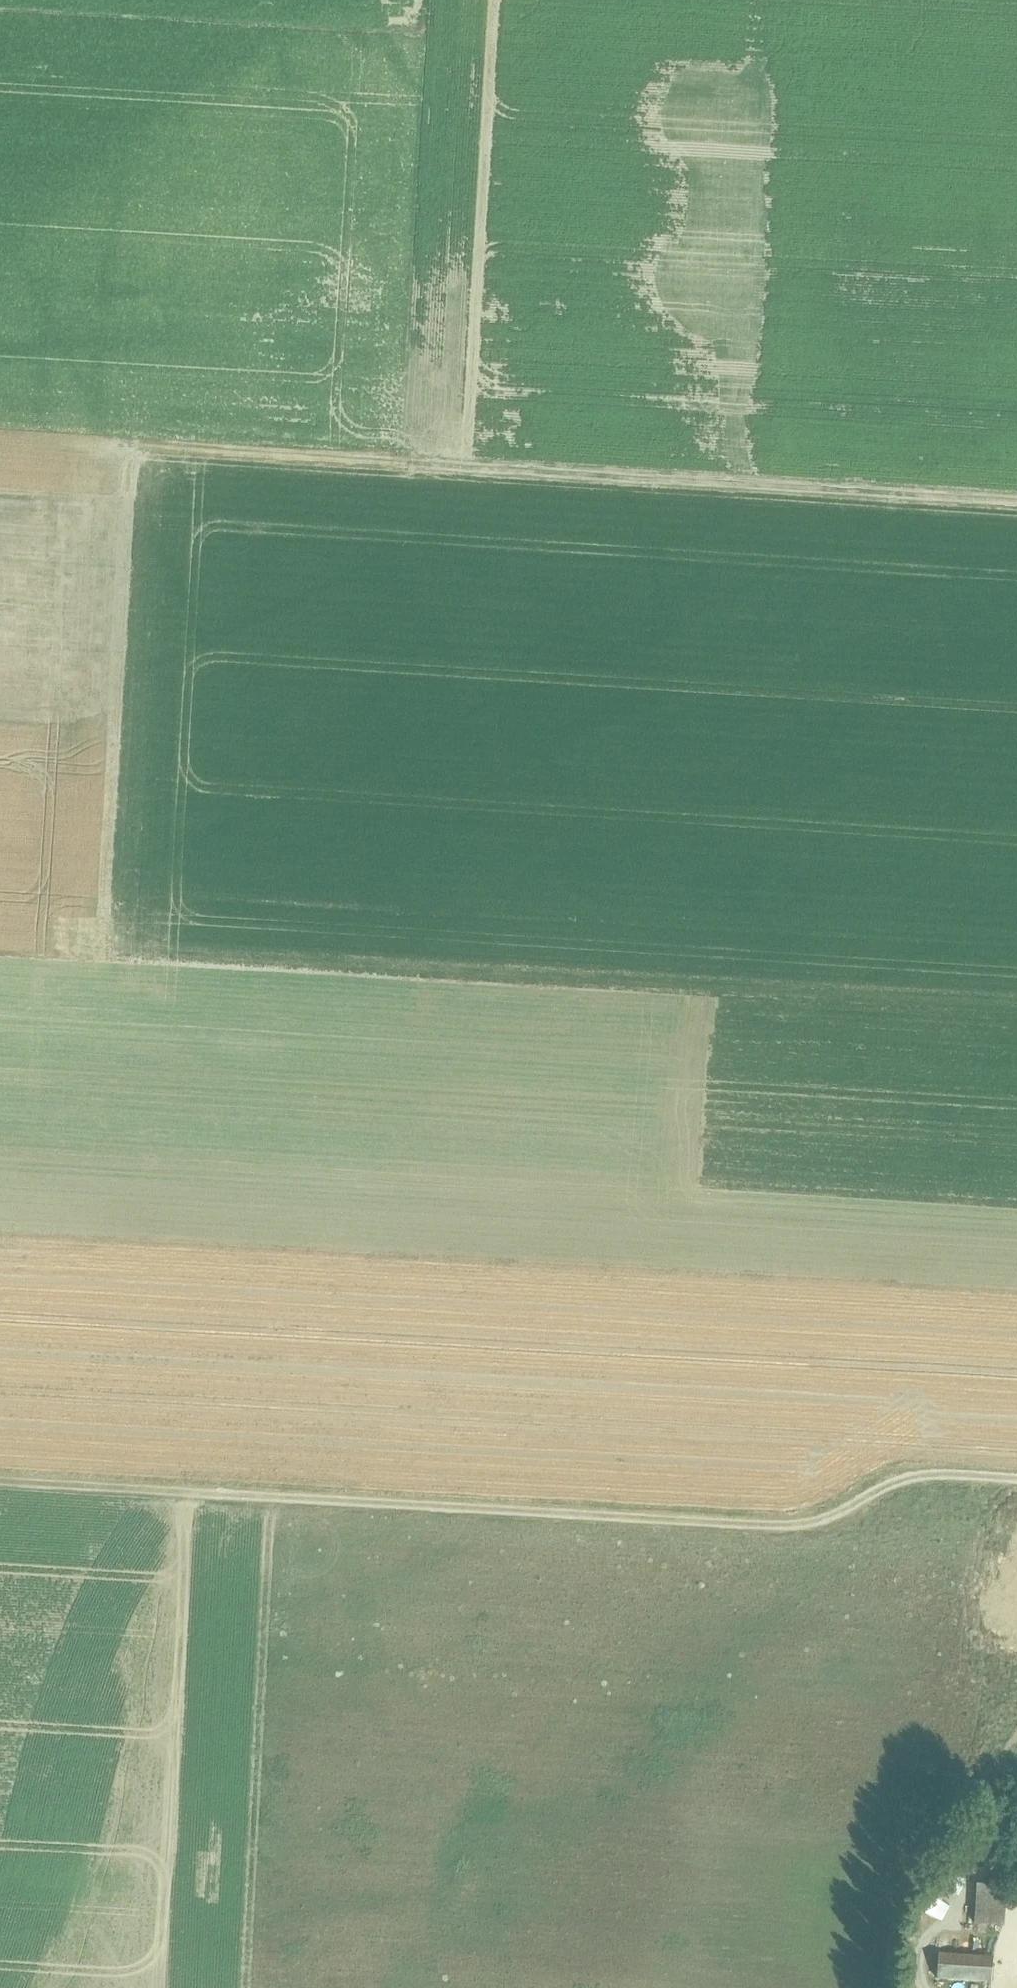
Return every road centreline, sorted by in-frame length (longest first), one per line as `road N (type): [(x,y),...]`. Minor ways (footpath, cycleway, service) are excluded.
road 1 (track): [(1016,1483),(893,1483),(826,1519),(793,1527),(0,1483)]
road 2 (track): [(1016,498),(138,448)]

